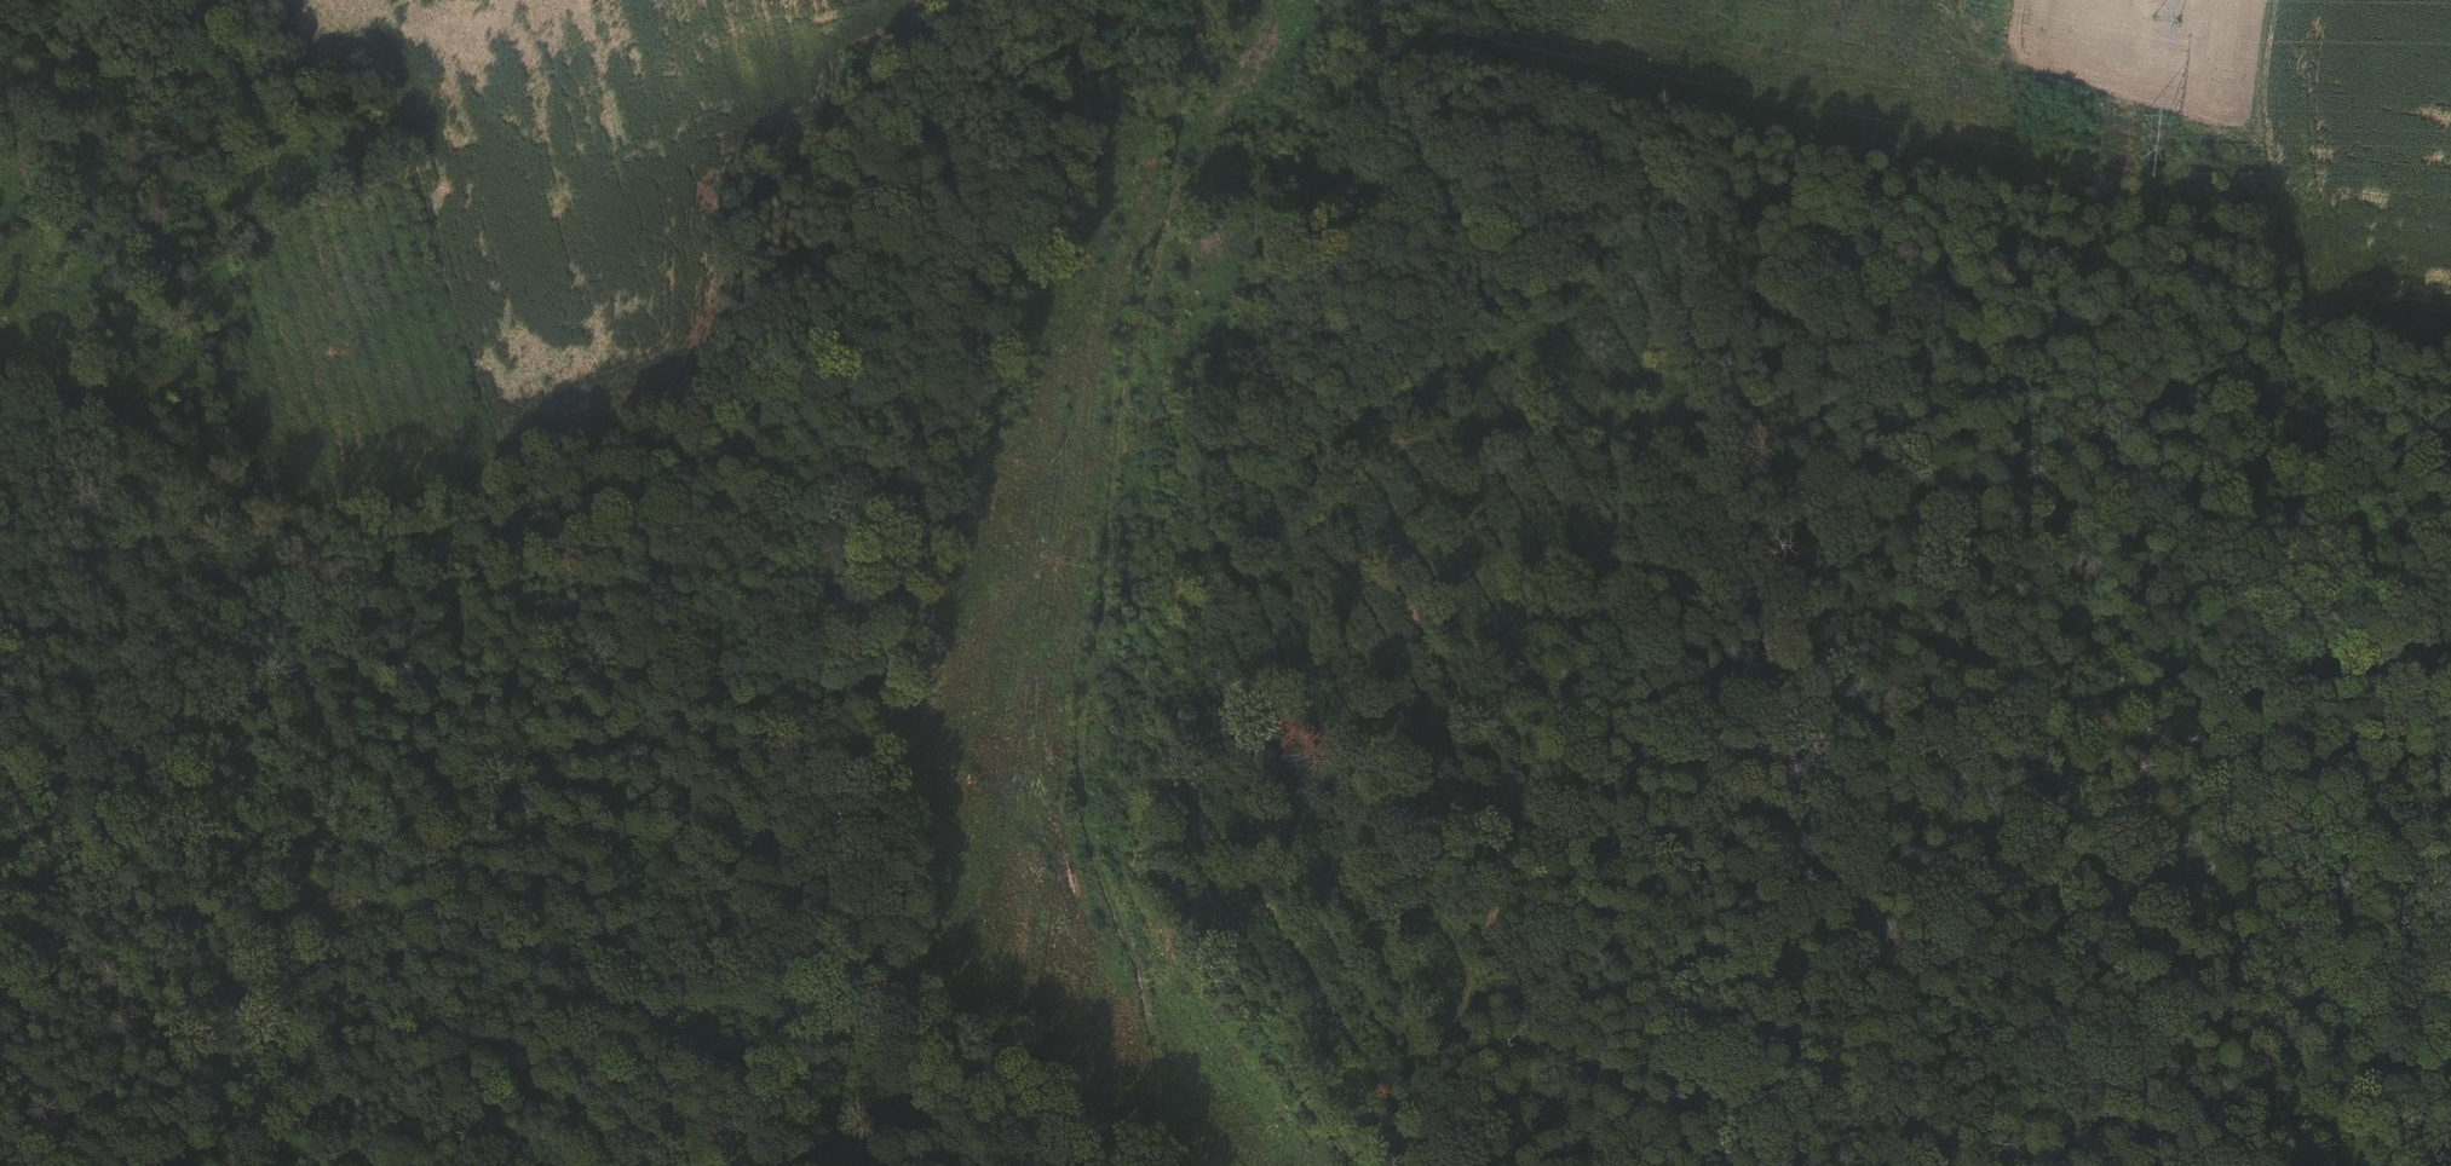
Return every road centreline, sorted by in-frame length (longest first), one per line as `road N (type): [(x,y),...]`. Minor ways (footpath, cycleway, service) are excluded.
road 1 (track): [(67,0),(0,112)]

